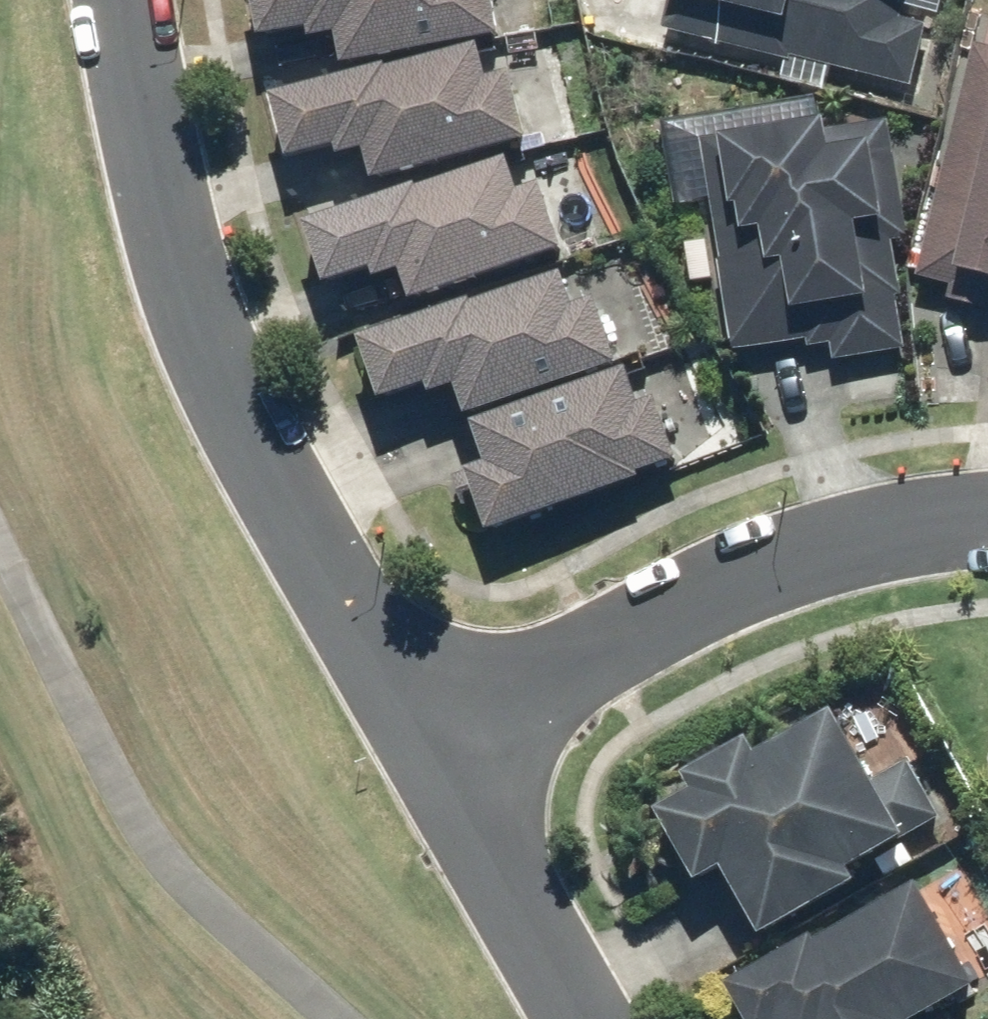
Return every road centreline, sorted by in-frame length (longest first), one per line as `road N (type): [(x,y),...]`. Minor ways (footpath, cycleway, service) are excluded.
road 1 (residential): [(425,750),(248,460),(172,299),(109,0)]
road 2 (residential): [(425,750),(726,590),(893,529),(987,523)]
road 3 (residential): [(582,1018),(425,750)]

